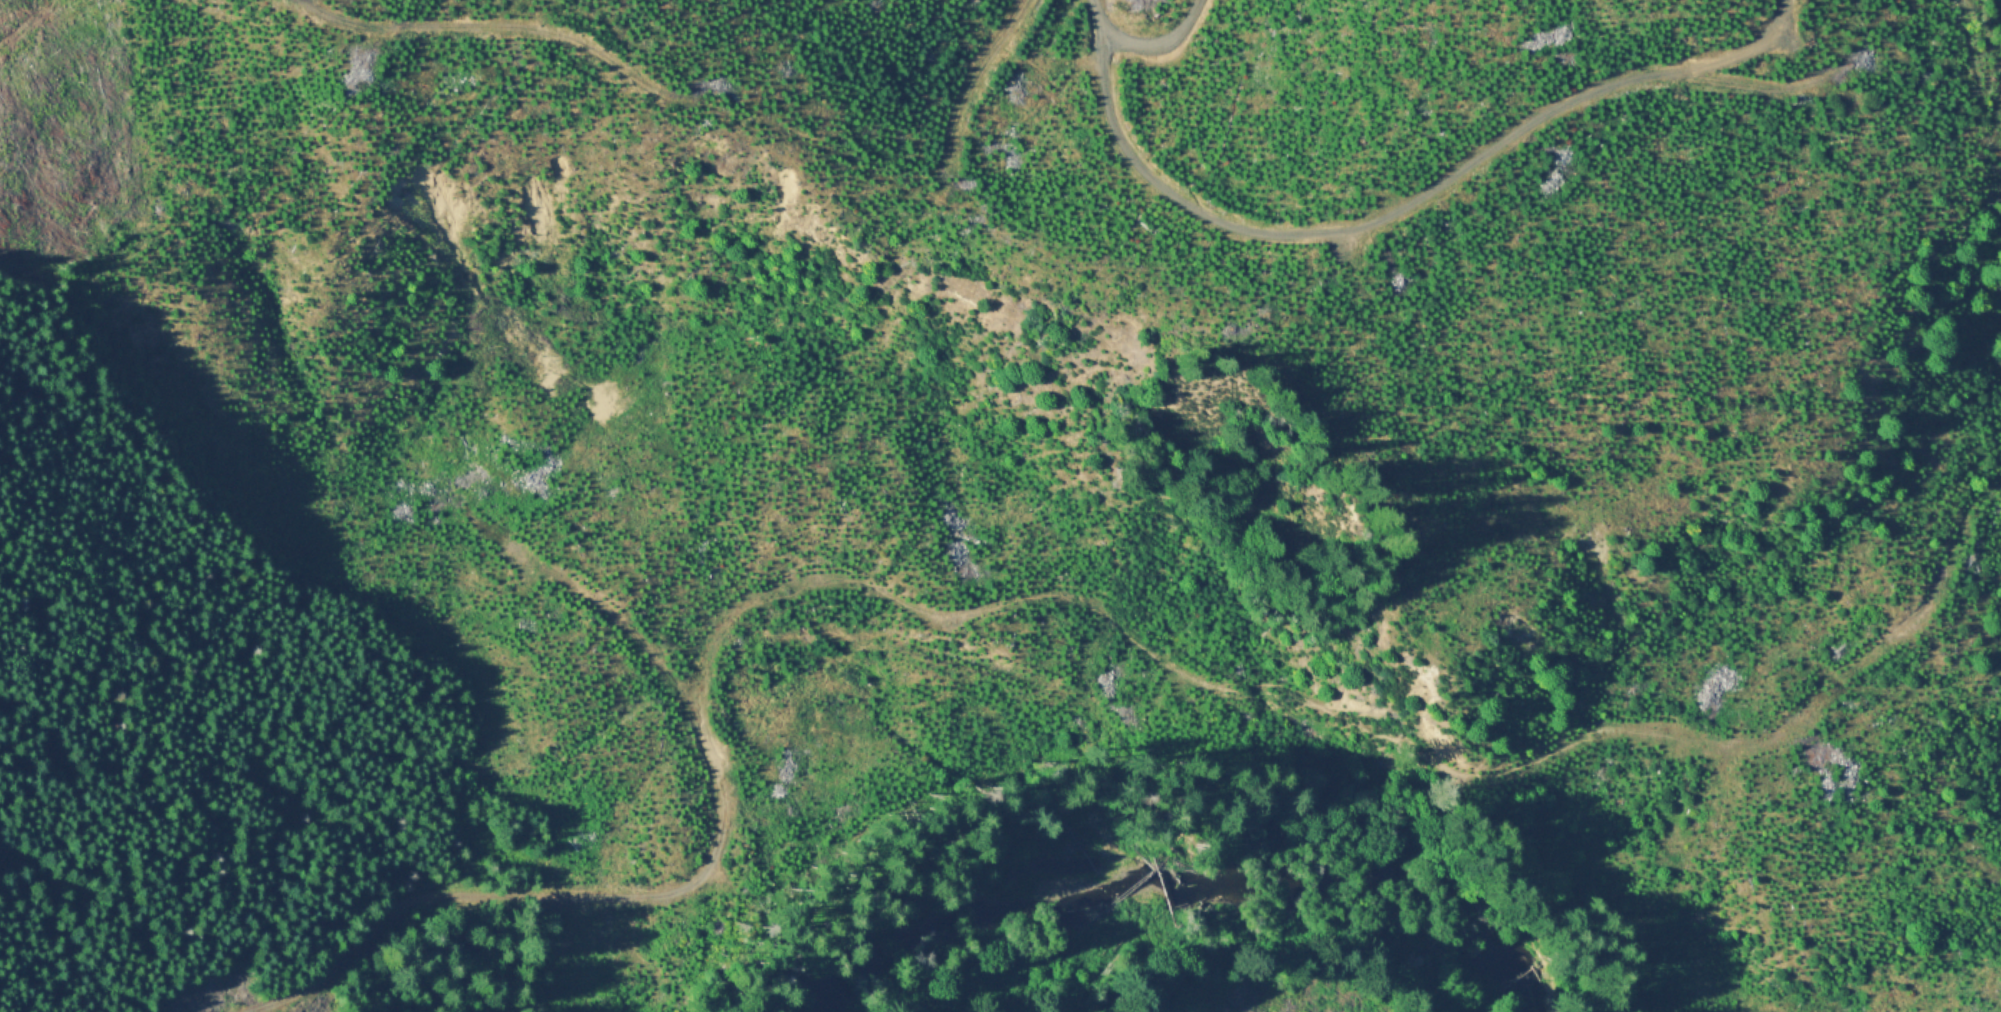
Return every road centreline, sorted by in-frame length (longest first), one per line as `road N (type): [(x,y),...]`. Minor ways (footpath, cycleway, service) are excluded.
road 1 (track): [(1857,65),(1761,85),(1632,76),(1567,100),(1374,219),(1322,232),(1255,231),(1200,211),(1145,177),(1111,128),(1089,0)]
road 2 (track): [(254,1011),(328,984),(414,901),(460,894),(685,898),(719,878),(727,862),(722,819)]
road 3 (track): [(305,0),(359,28),(507,26),(558,35),(612,59),(662,97)]

